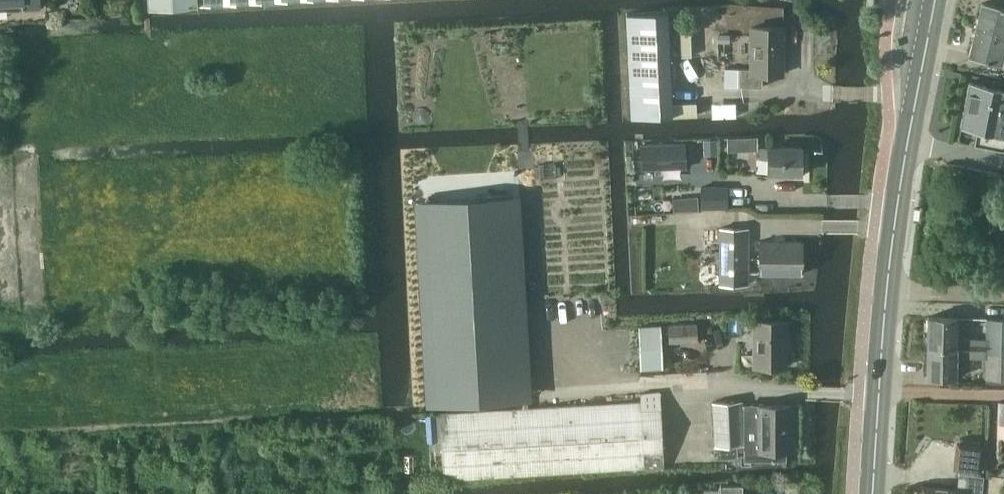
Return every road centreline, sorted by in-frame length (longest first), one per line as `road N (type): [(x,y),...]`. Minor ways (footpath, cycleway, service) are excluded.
road 1 (primary): [(872,493),(886,288),(934,0)]

